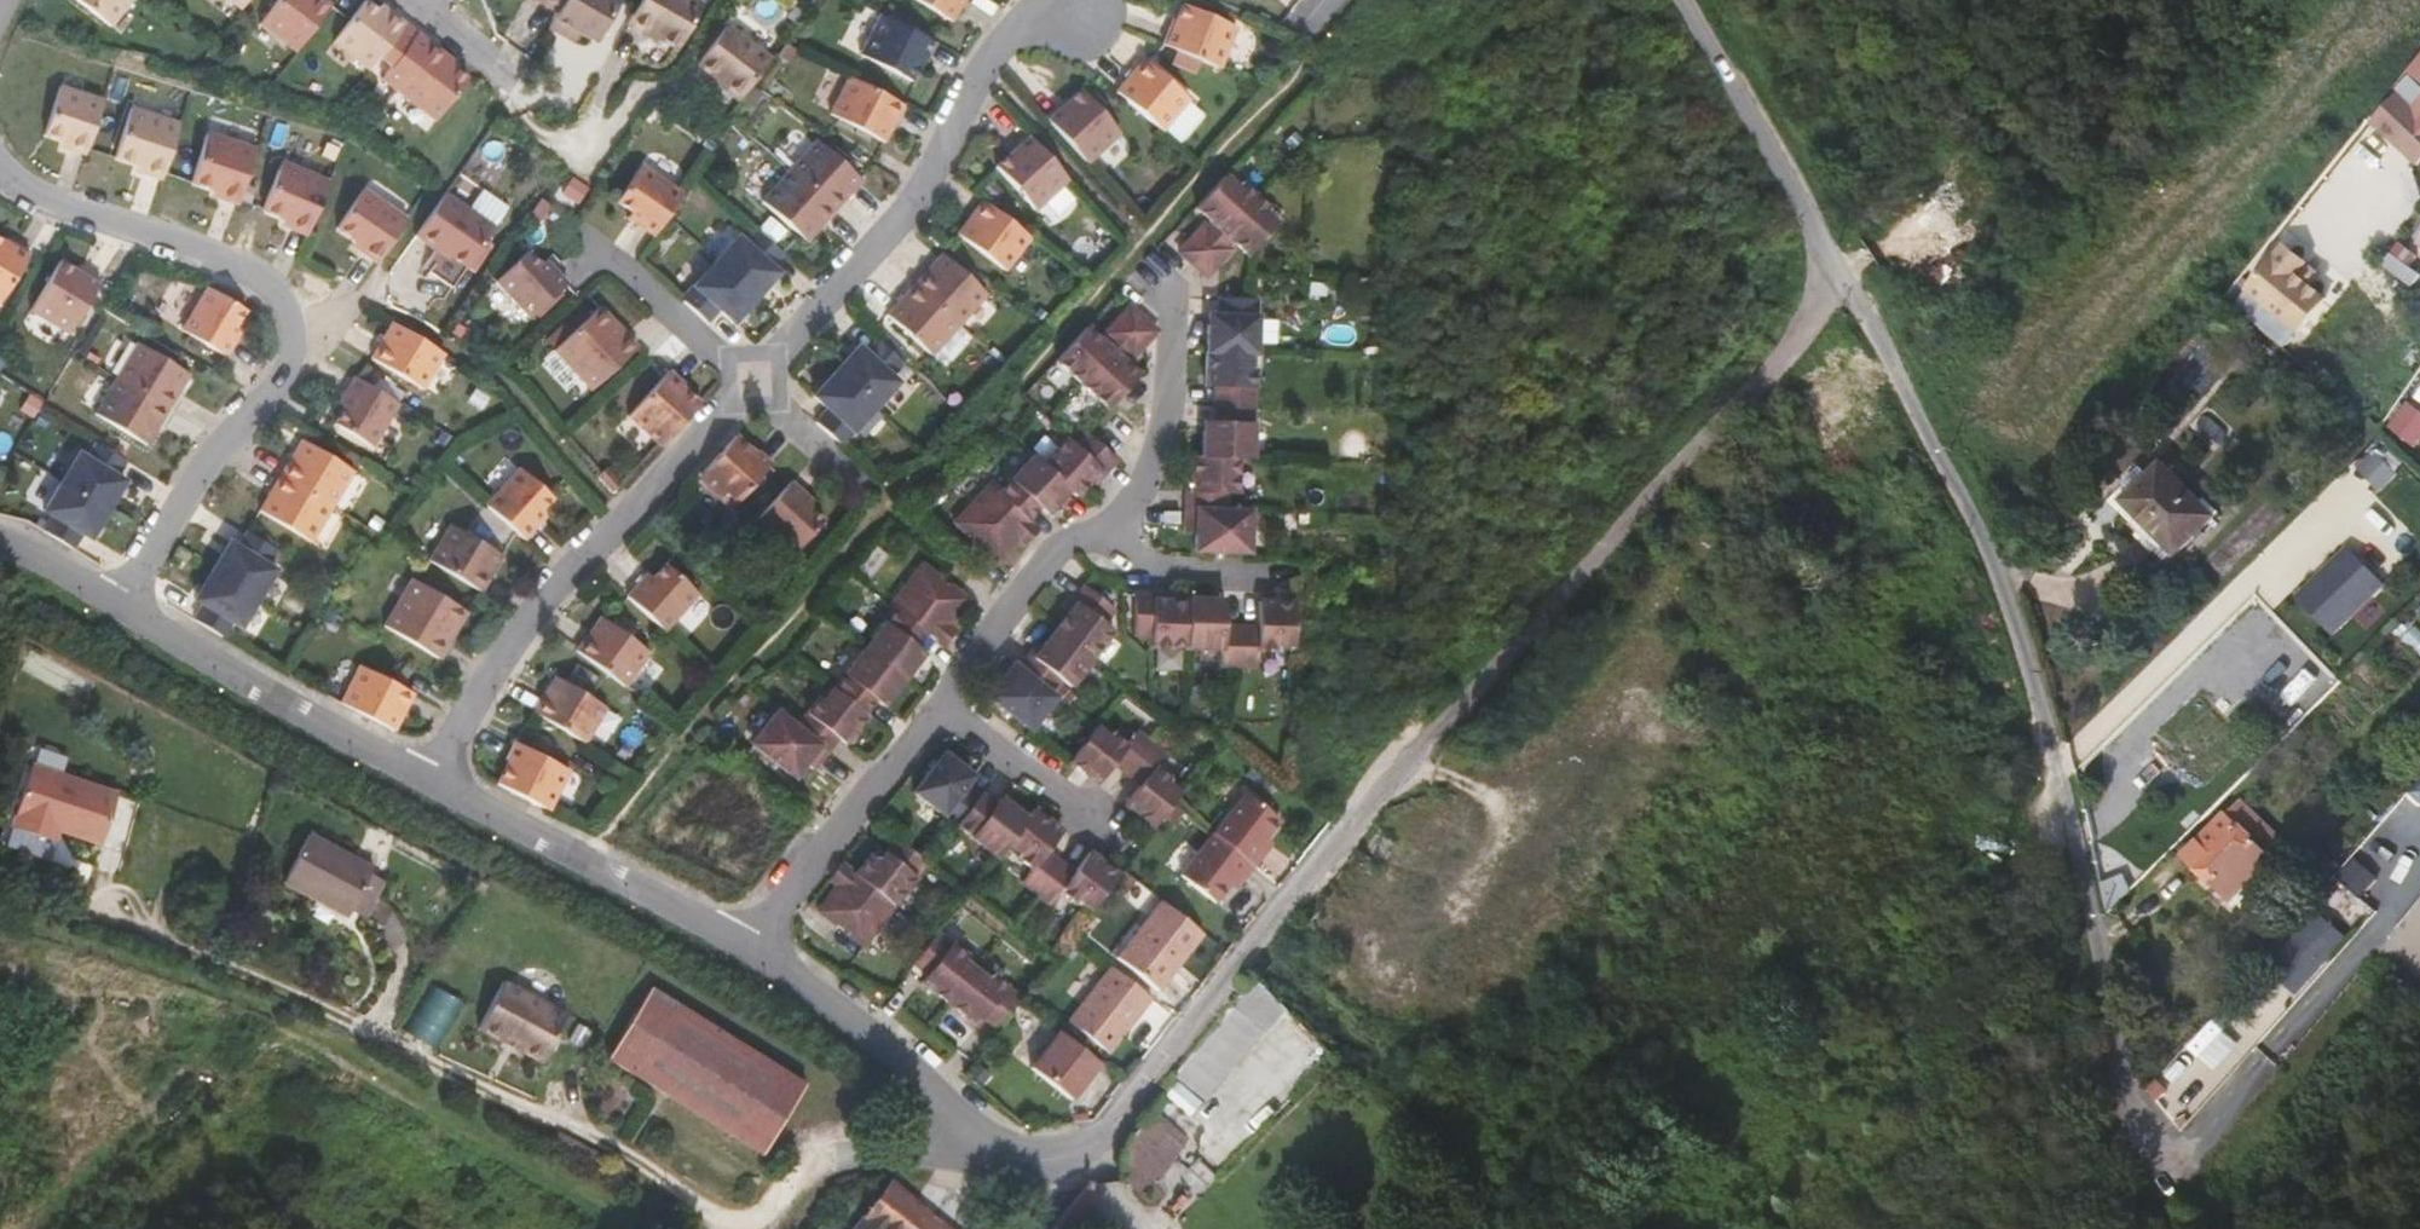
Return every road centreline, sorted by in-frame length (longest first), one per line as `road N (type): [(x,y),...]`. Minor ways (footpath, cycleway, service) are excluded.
road 1 (unclassified): [(1829,236),(1825,294),(1781,353),(1448,722),(1108,1126)]
road 2 (residential): [(2150,1161),(2018,629),(1829,236)]
road 3 (residential): [(1108,1126),(1065,1158),(1004,1153),(745,944),(428,784)]
road 4 (residential): [(118,609),(202,473),(290,365),(286,307),(260,274),(31,190),(0,166)]
road 5 (residential): [(428,784),(524,618),(752,388)]
road 6 (residential): [(752,388),(899,217),(1018,29),(1078,13)]
road 7 (residential): [(428,784),(118,609)]
road 8 (unclassified): [(1699,0),(1829,236)]
road 9 (residential): [(752,388),(591,251)]
road 10 (residential): [(118,609),(0,544)]

